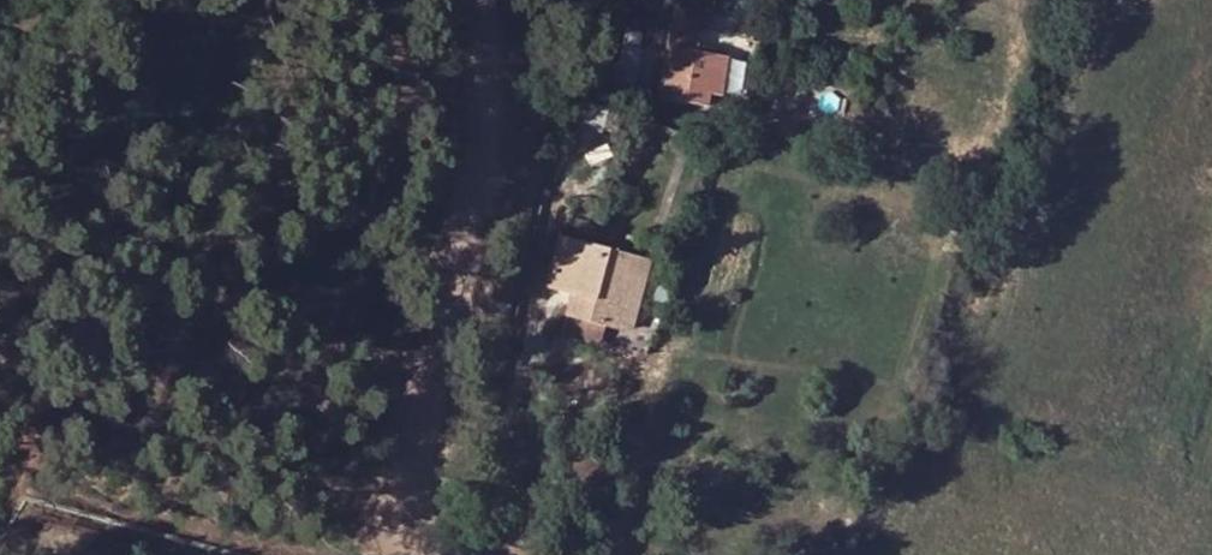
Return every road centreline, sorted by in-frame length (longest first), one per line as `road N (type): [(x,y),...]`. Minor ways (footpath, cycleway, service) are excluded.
road 1 (unclassified): [(416,554),(403,468),(463,254),(482,0)]

